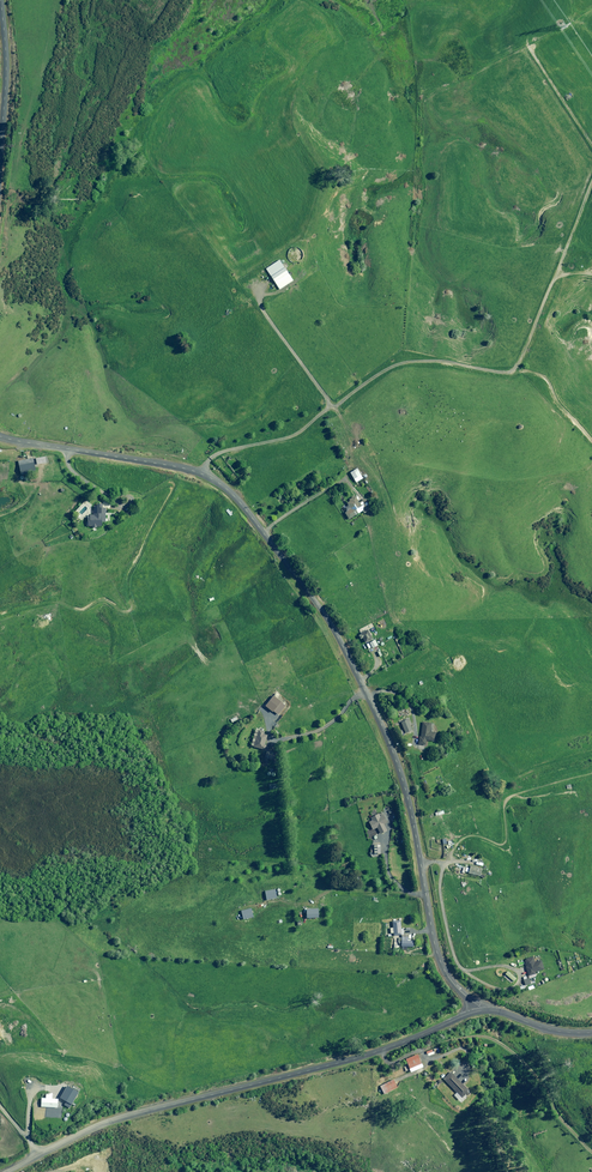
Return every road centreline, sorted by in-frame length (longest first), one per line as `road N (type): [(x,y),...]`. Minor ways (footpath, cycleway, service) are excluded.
road 1 (unclassified): [(480,1011),(440,961),(406,796),(384,732),(310,601),(239,505),(189,471),(0,436)]
road 2 (unclassified): [(5,1171),(117,1119),(347,1061),(480,1011)]
road 3 (unclassified): [(0,162),(1,0)]

